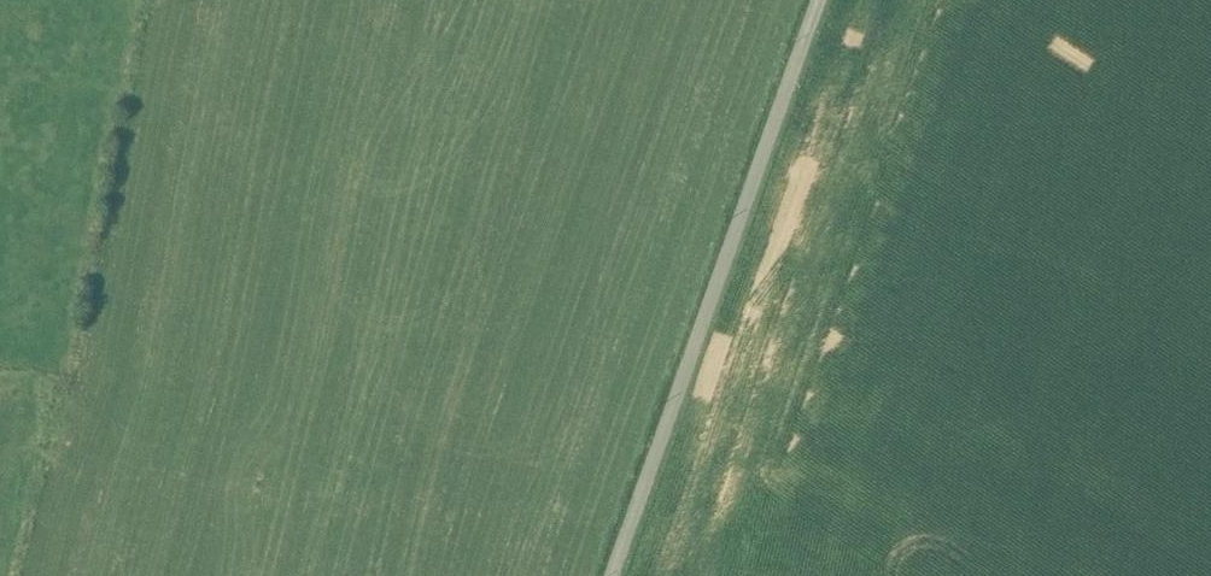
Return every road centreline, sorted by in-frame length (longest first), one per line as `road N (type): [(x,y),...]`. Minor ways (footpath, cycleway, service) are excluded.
road 1 (track): [(825,0),(614,575)]

